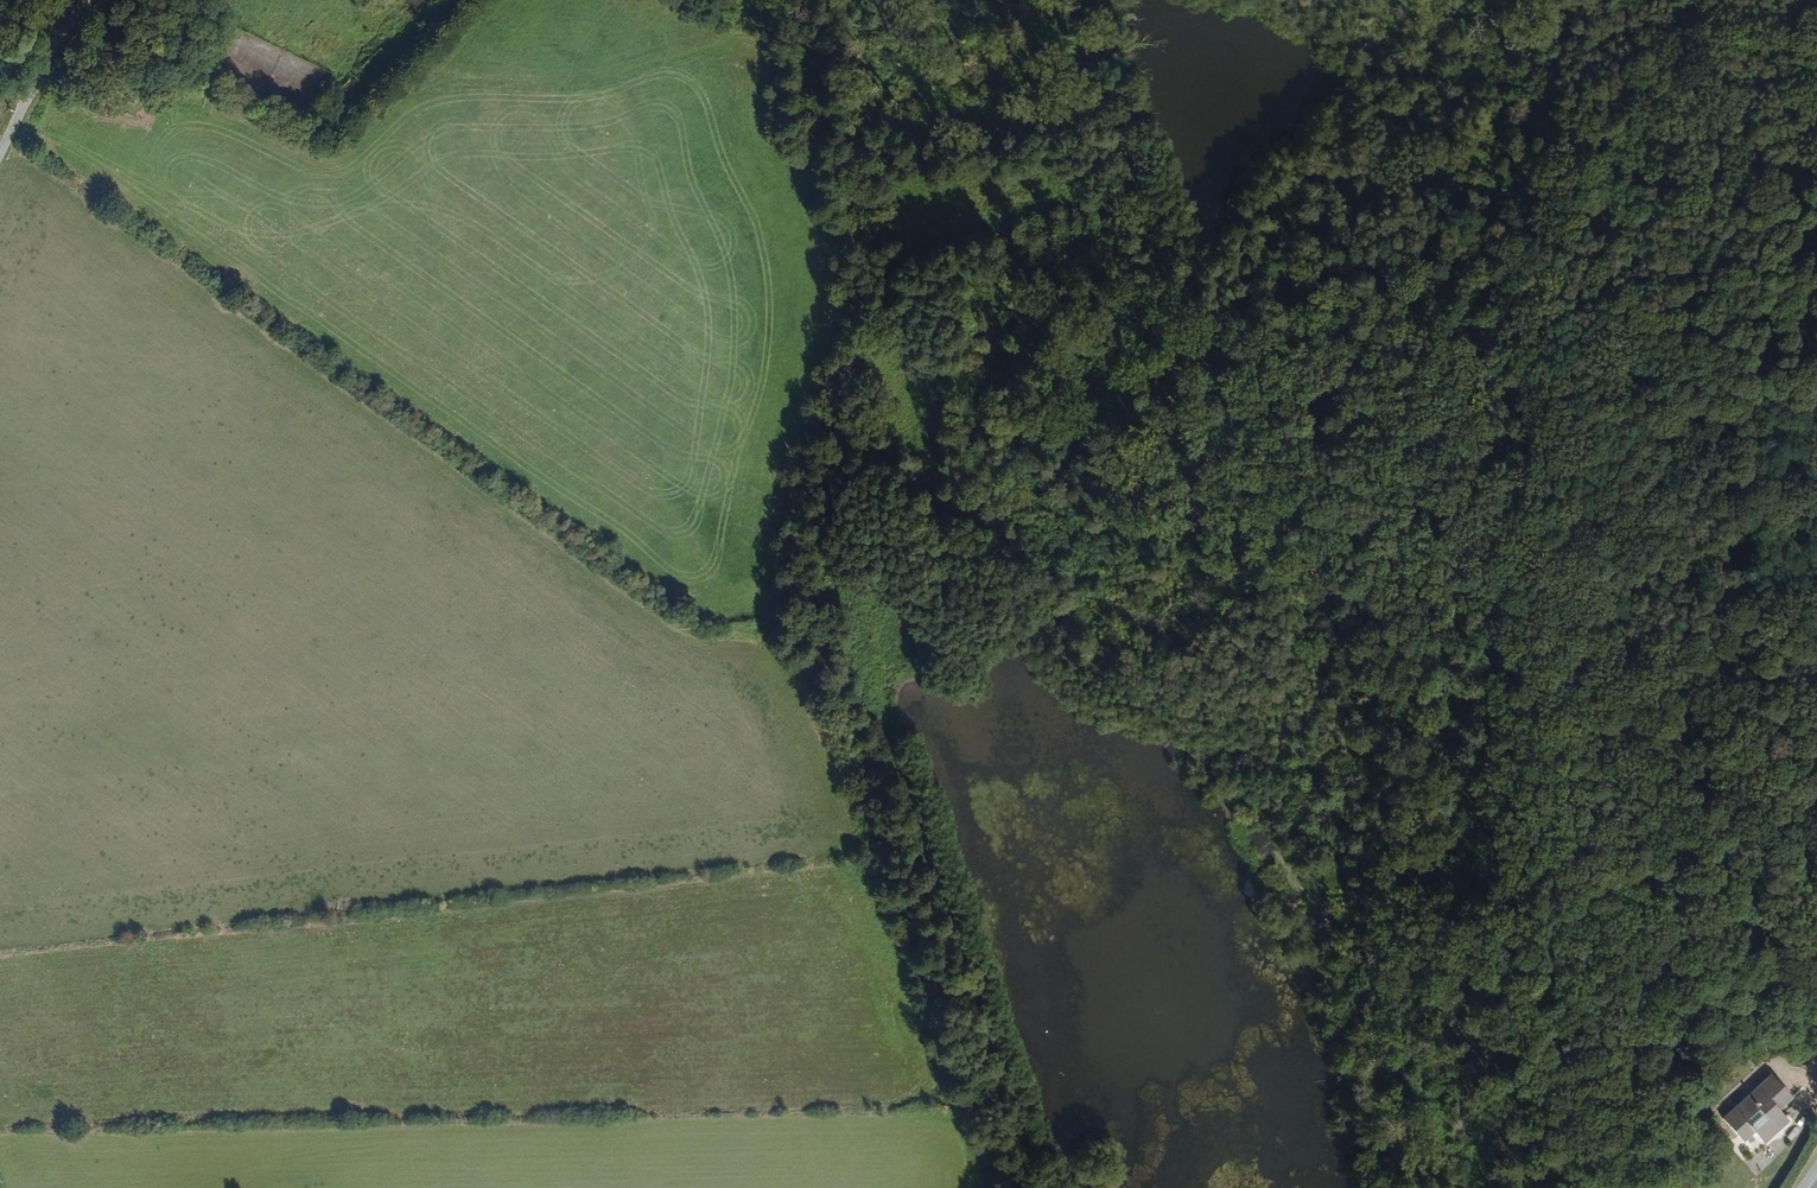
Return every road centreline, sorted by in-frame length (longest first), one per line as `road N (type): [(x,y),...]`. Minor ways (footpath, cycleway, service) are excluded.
road 1 (track): [(1565,0),(1573,39),(1503,728),(1505,1187)]
road 2 (tertiary): [(94,0),(0,156)]

